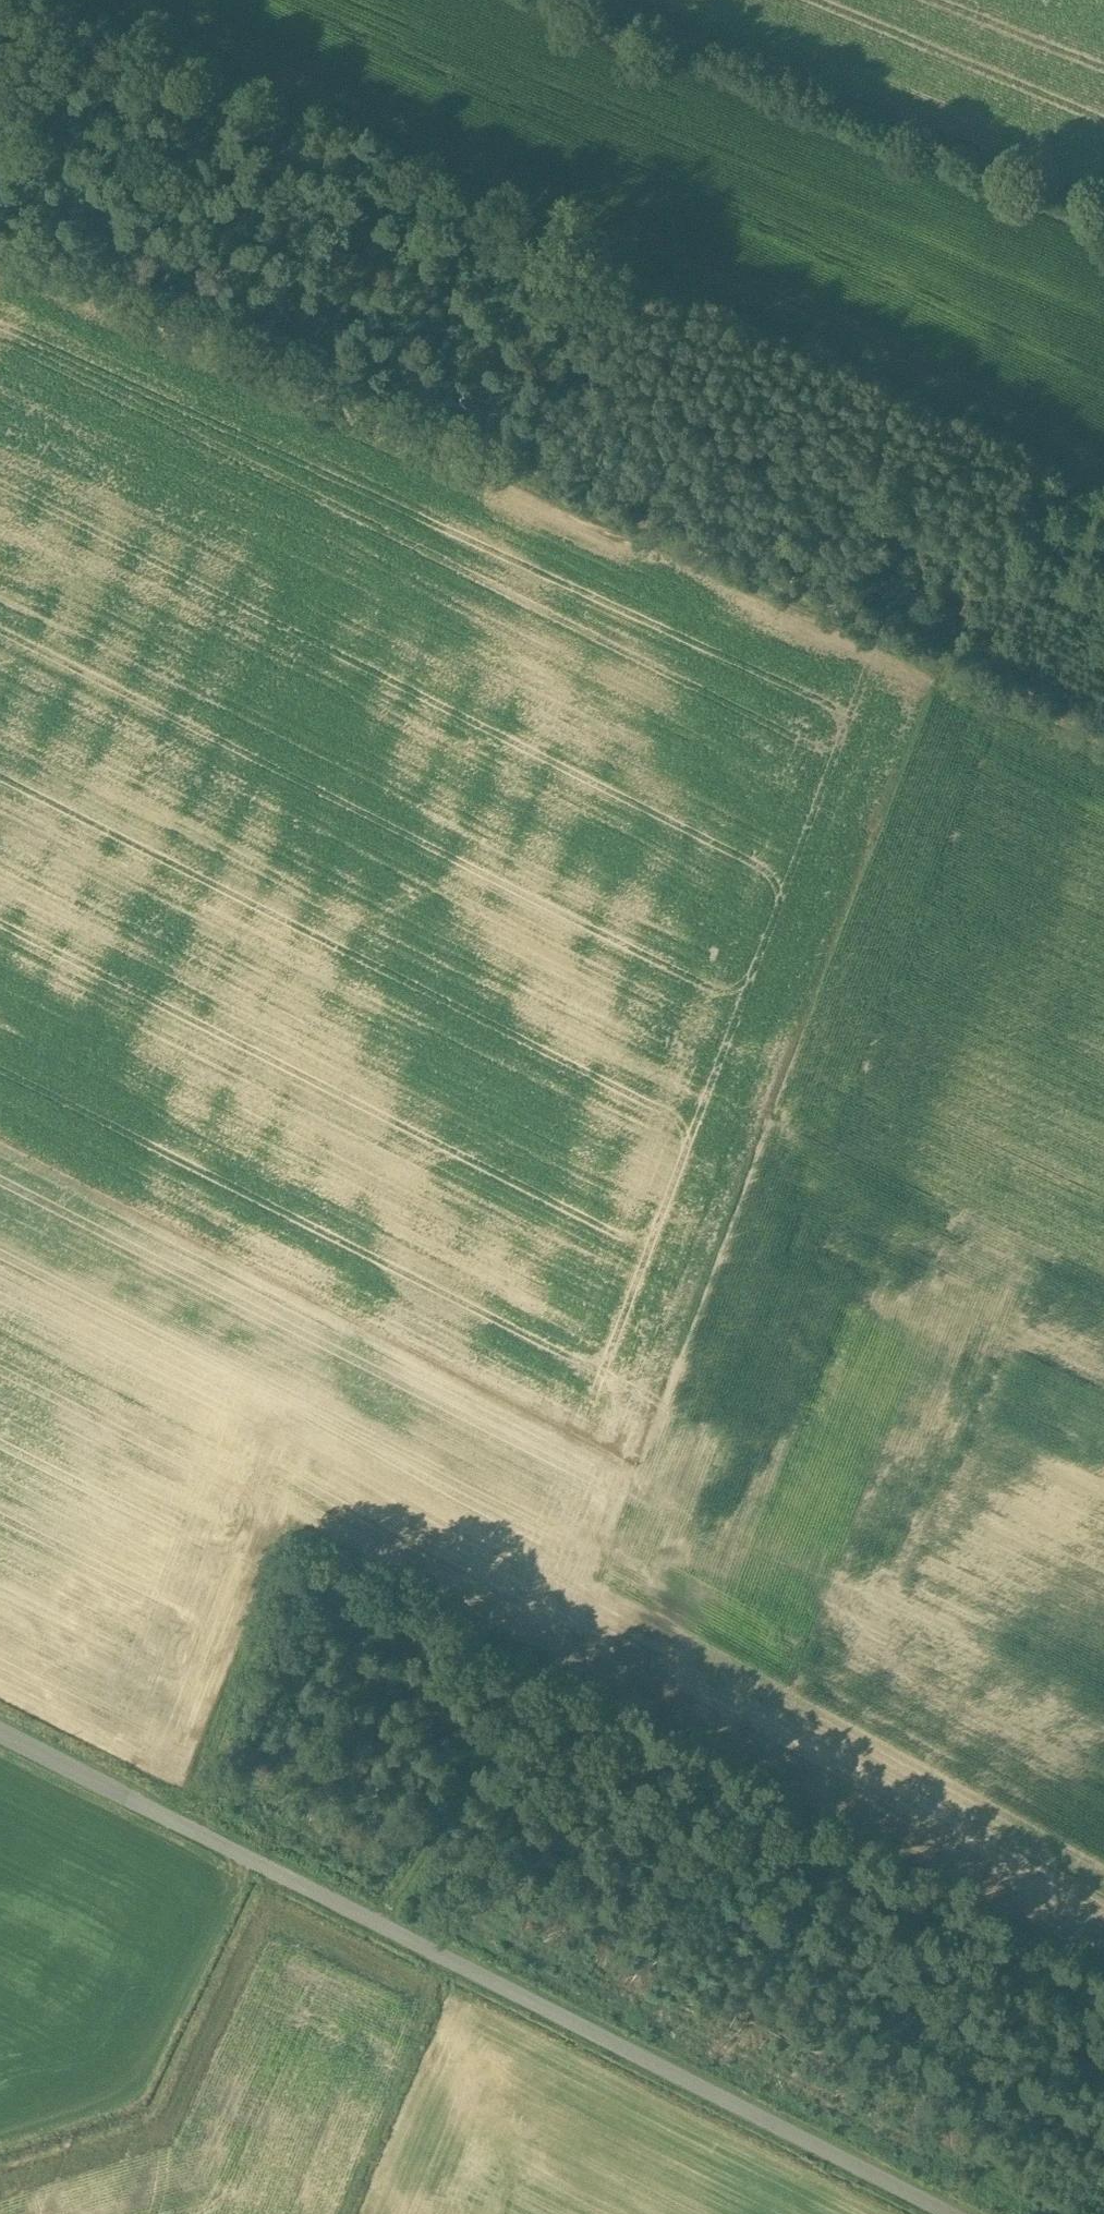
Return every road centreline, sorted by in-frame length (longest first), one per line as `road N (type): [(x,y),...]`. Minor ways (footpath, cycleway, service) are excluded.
road 1 (unclassified): [(0,1738),(946,2213)]

